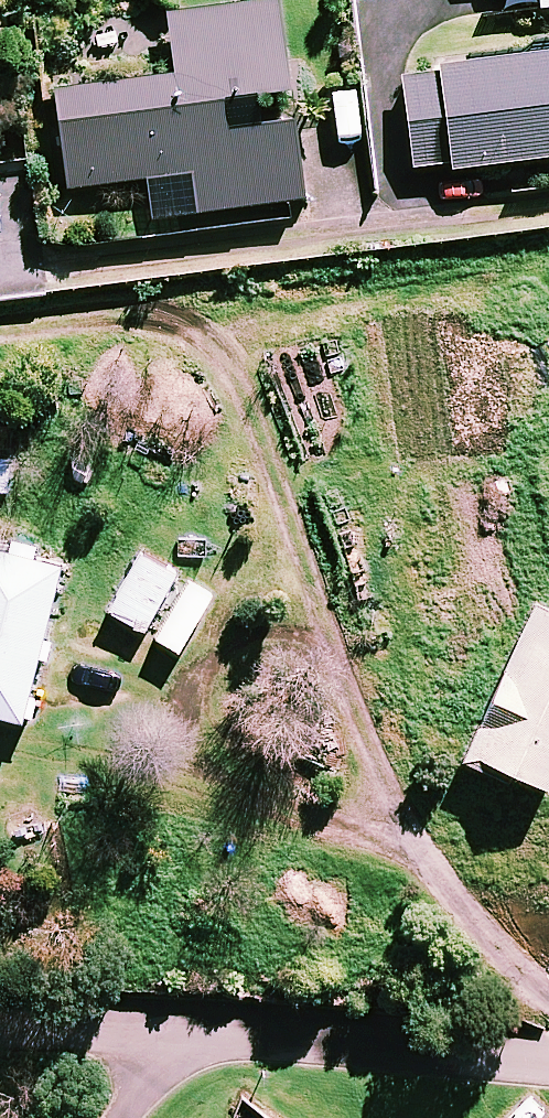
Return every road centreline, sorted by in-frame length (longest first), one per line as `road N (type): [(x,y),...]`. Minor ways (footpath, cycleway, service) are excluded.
road 1 (residential): [(548,1003),(442,889),(373,741),(250,410),(216,360),(168,317),(0,329)]
road 2 (residential): [(77,270),(548,204)]
road 3 (residential): [(173,1041),(548,1062)]
road 4 (residential): [(0,1033),(173,1041)]

